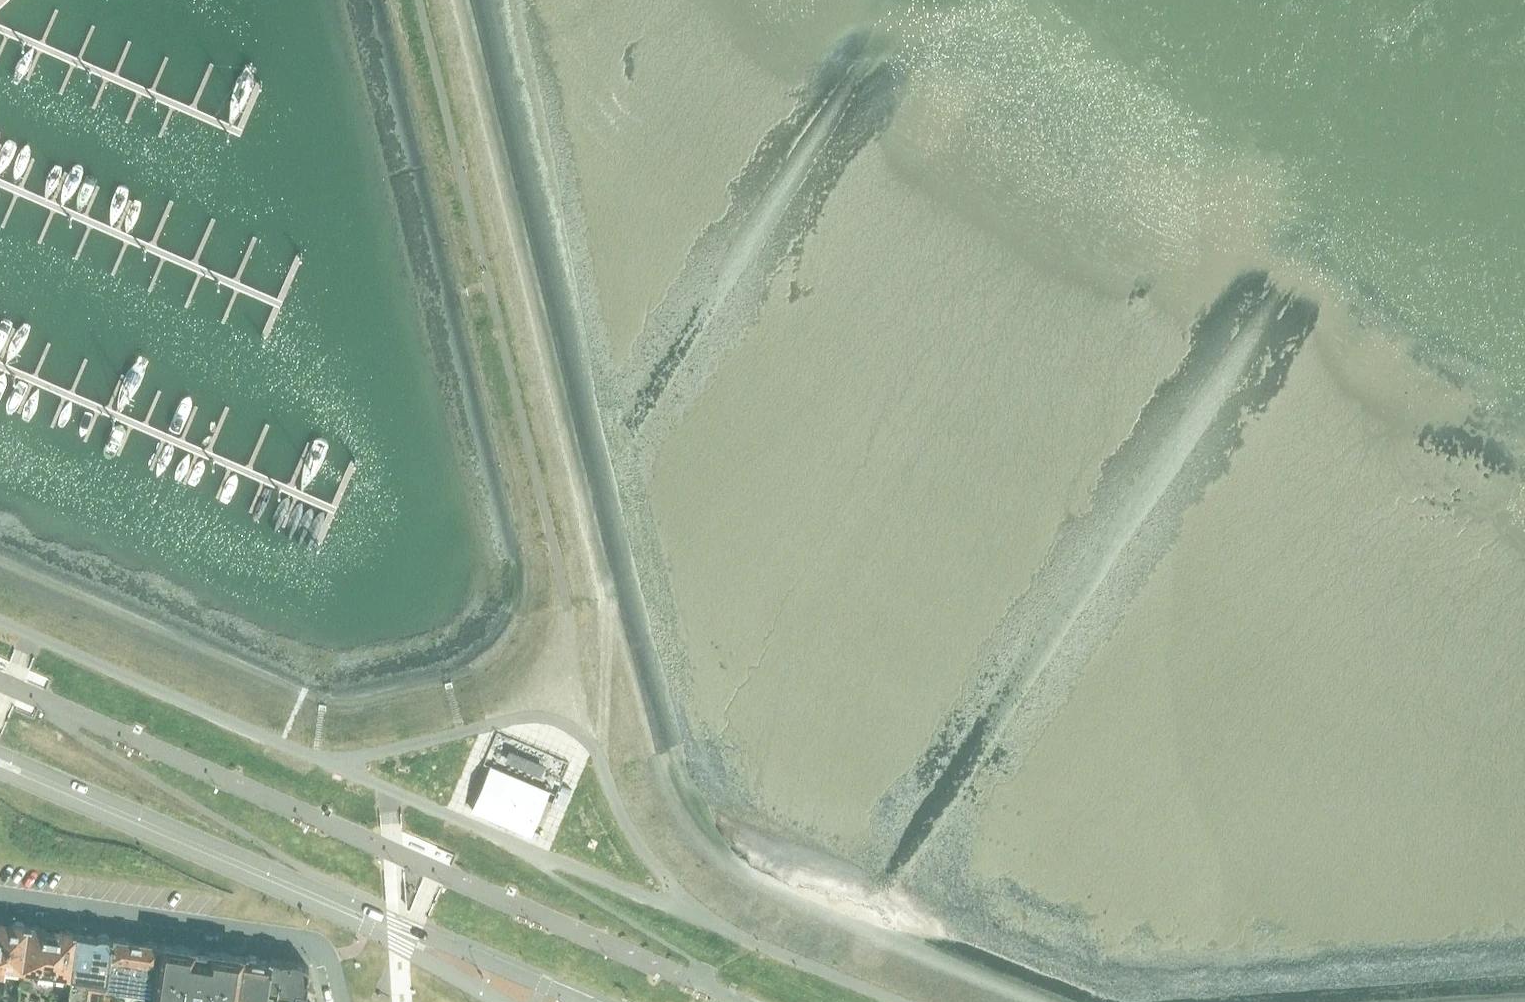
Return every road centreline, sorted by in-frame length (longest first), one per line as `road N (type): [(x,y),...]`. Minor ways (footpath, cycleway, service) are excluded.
road 1 (secondary): [(369,919),(0,763)]
road 2 (residential): [(0,901),(301,947),(327,960),(337,1001)]
road 3 (secondary): [(589,1001),(369,919)]
road 4 (secondary): [(369,919),(501,1001)]

